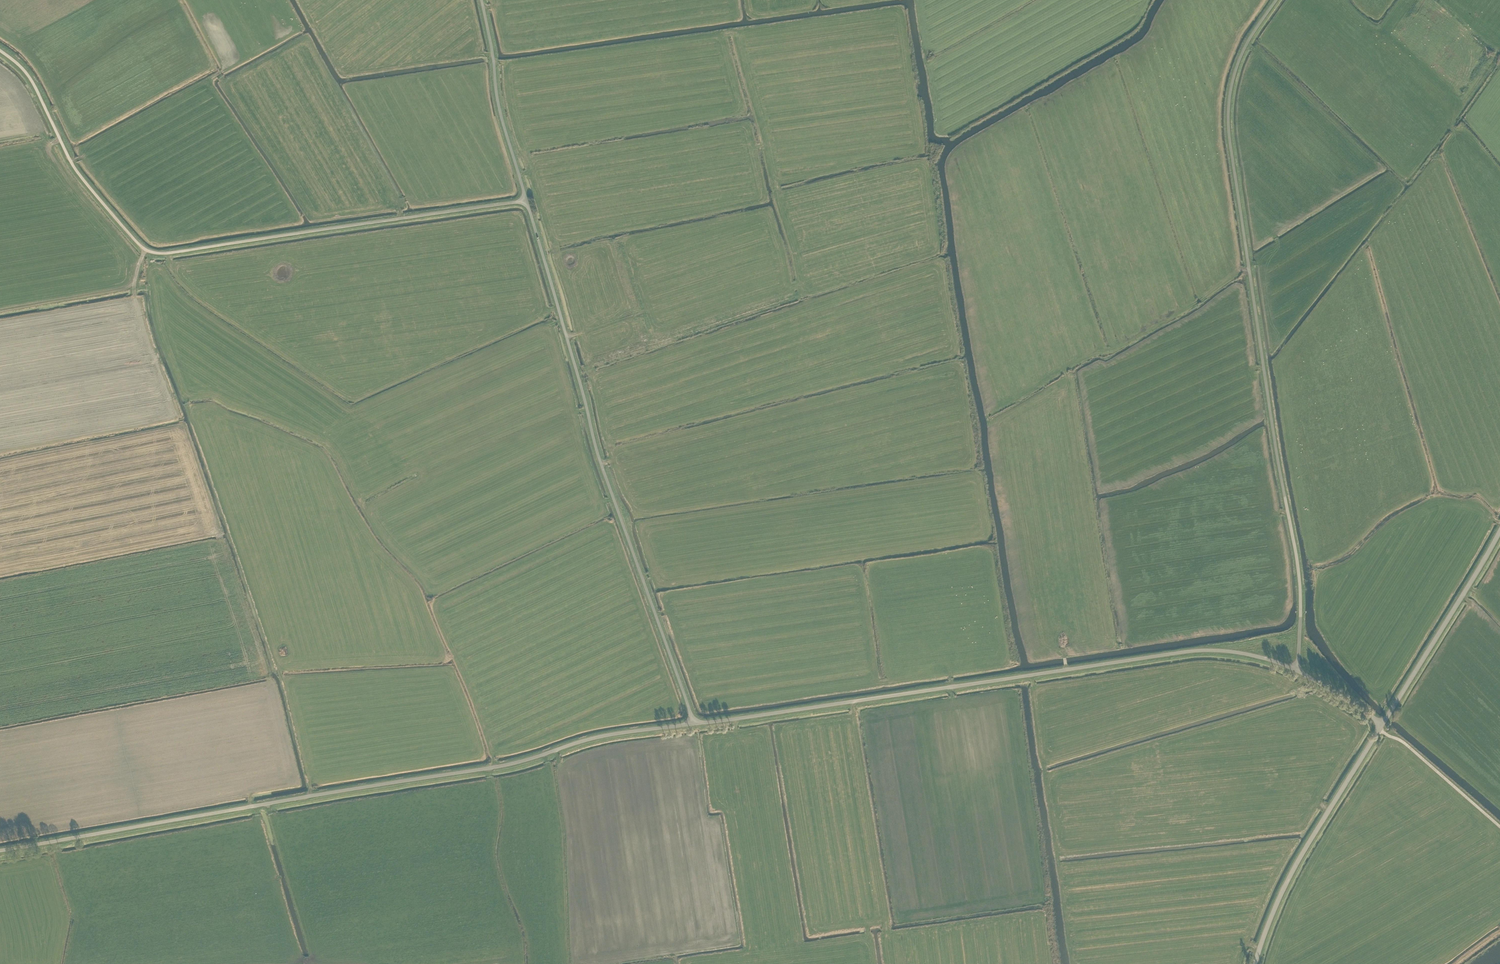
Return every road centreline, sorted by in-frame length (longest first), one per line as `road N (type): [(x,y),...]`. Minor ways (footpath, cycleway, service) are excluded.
road 1 (unclassified): [(0,851),(504,766),(618,732),(694,723)]
road 2 (unclassified): [(1297,671),(1298,563),(1229,126),(1239,61),(1276,0)]
road 3 (unclassified): [(526,200),(153,252),(81,177),(30,78),(0,50)]
road 4 (unclassified): [(694,723),(1195,651),(1231,652),(1297,671)]
road 5 (unclassified): [(694,723),(598,456),(526,200)]
road 6 (tertiary): [(1254,963),(1305,848),(1383,725)]
road 7 (tertiary): [(1383,725),(1499,531)]
road 8 (unclassified): [(526,200),(499,107),(481,0)]
road 9 (track): [(1379,730),(1499,826)]

